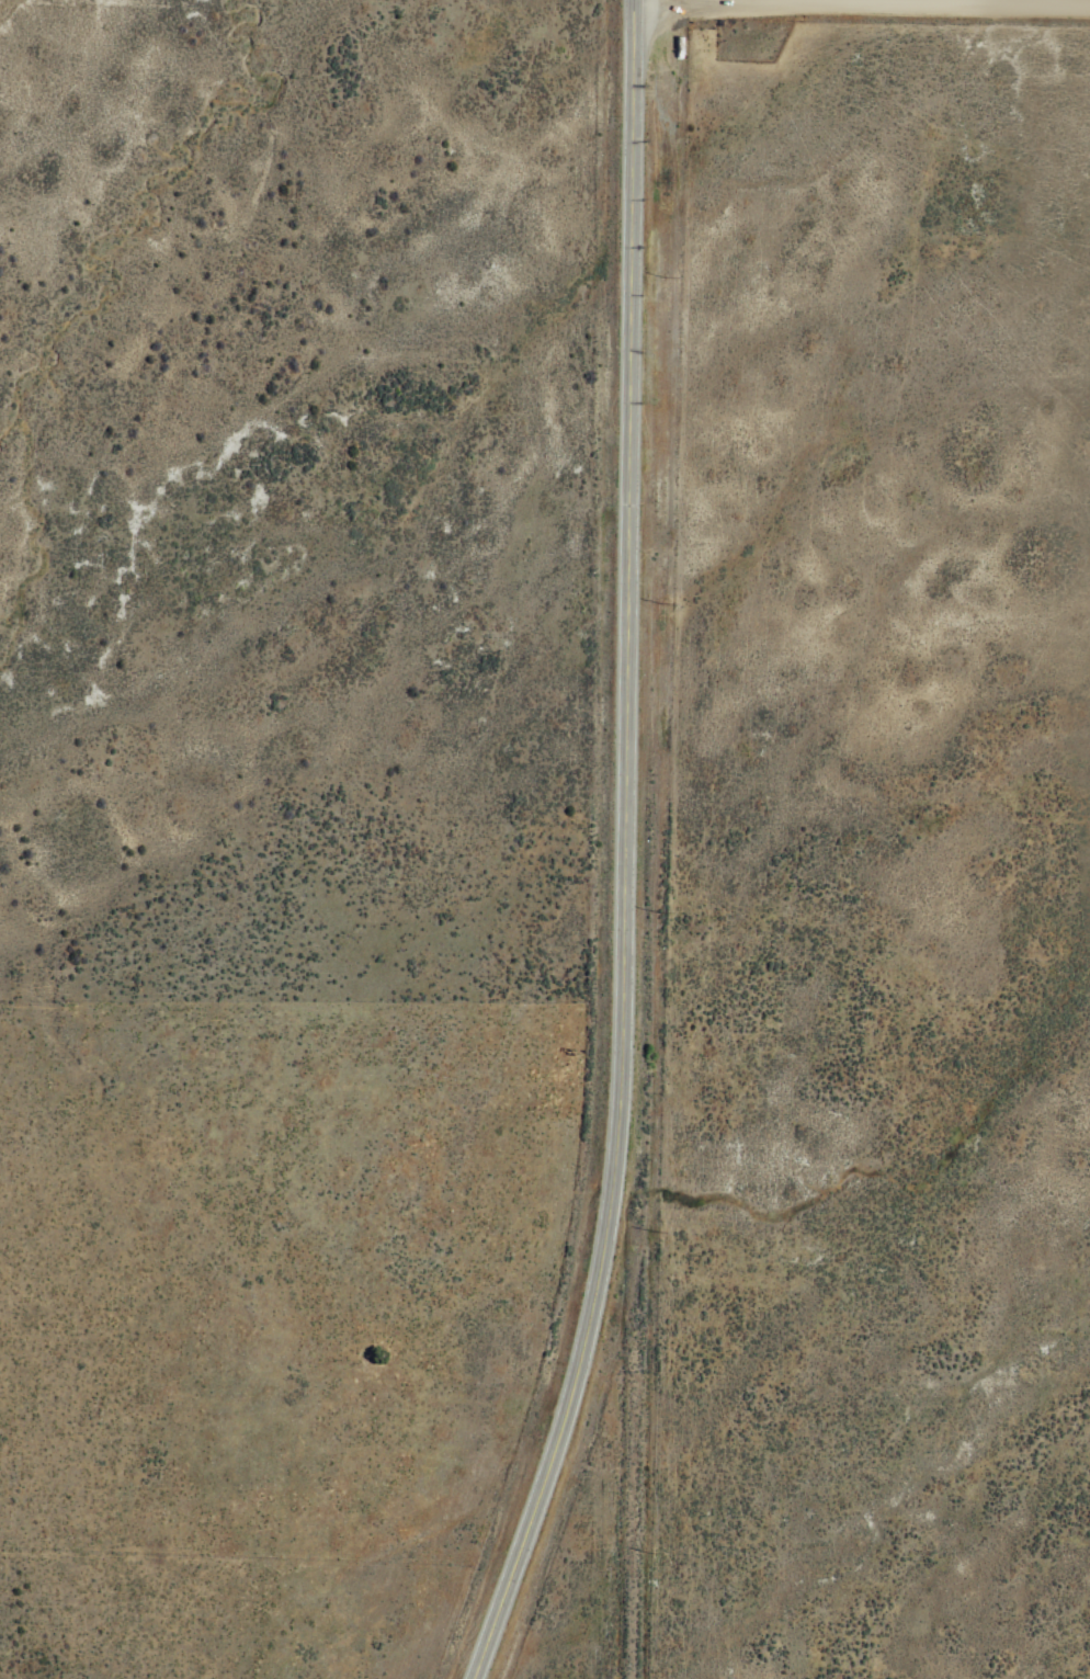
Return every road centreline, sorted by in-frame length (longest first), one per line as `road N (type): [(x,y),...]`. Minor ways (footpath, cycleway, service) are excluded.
road 1 (secondary): [(483,1678),(567,1433),(609,1226),(620,1023),(629,0)]
road 2 (residential): [(628,43),(1089,43)]

